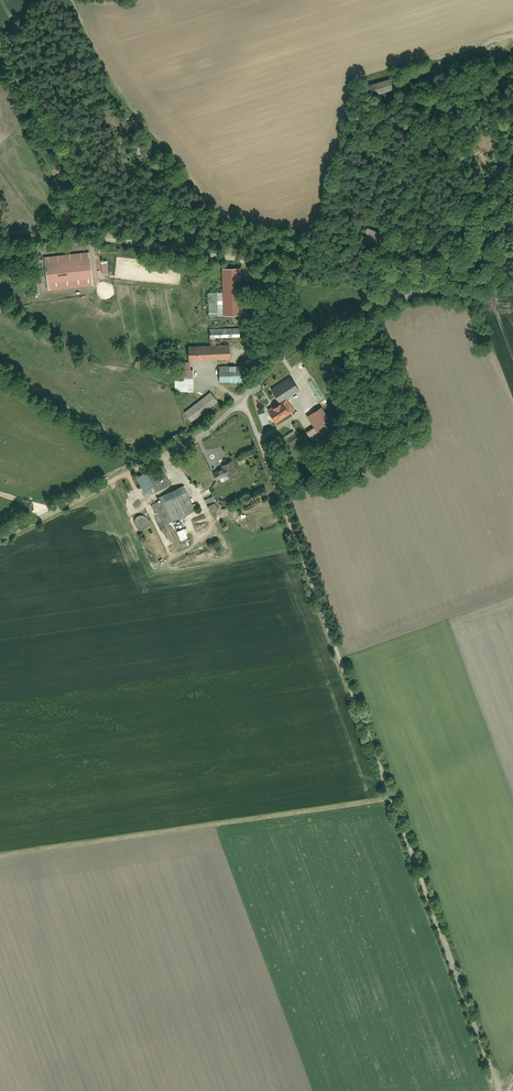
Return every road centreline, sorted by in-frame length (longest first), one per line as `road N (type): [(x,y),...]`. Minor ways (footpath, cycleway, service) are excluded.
road 1 (residential): [(498,1090),(243,399)]
road 2 (unclassified): [(0,255),(108,240),(416,291)]
road 3 (track): [(0,853),(390,797)]
road 4 (track): [(165,454),(229,559),(198,577),(140,570),(126,520),(148,499)]
road 5 (unclassified): [(243,399),(198,438),(0,536)]
road 6 (track): [(108,240),(0,46)]
road 7 (unclassified): [(416,291),(313,329),(243,399)]

